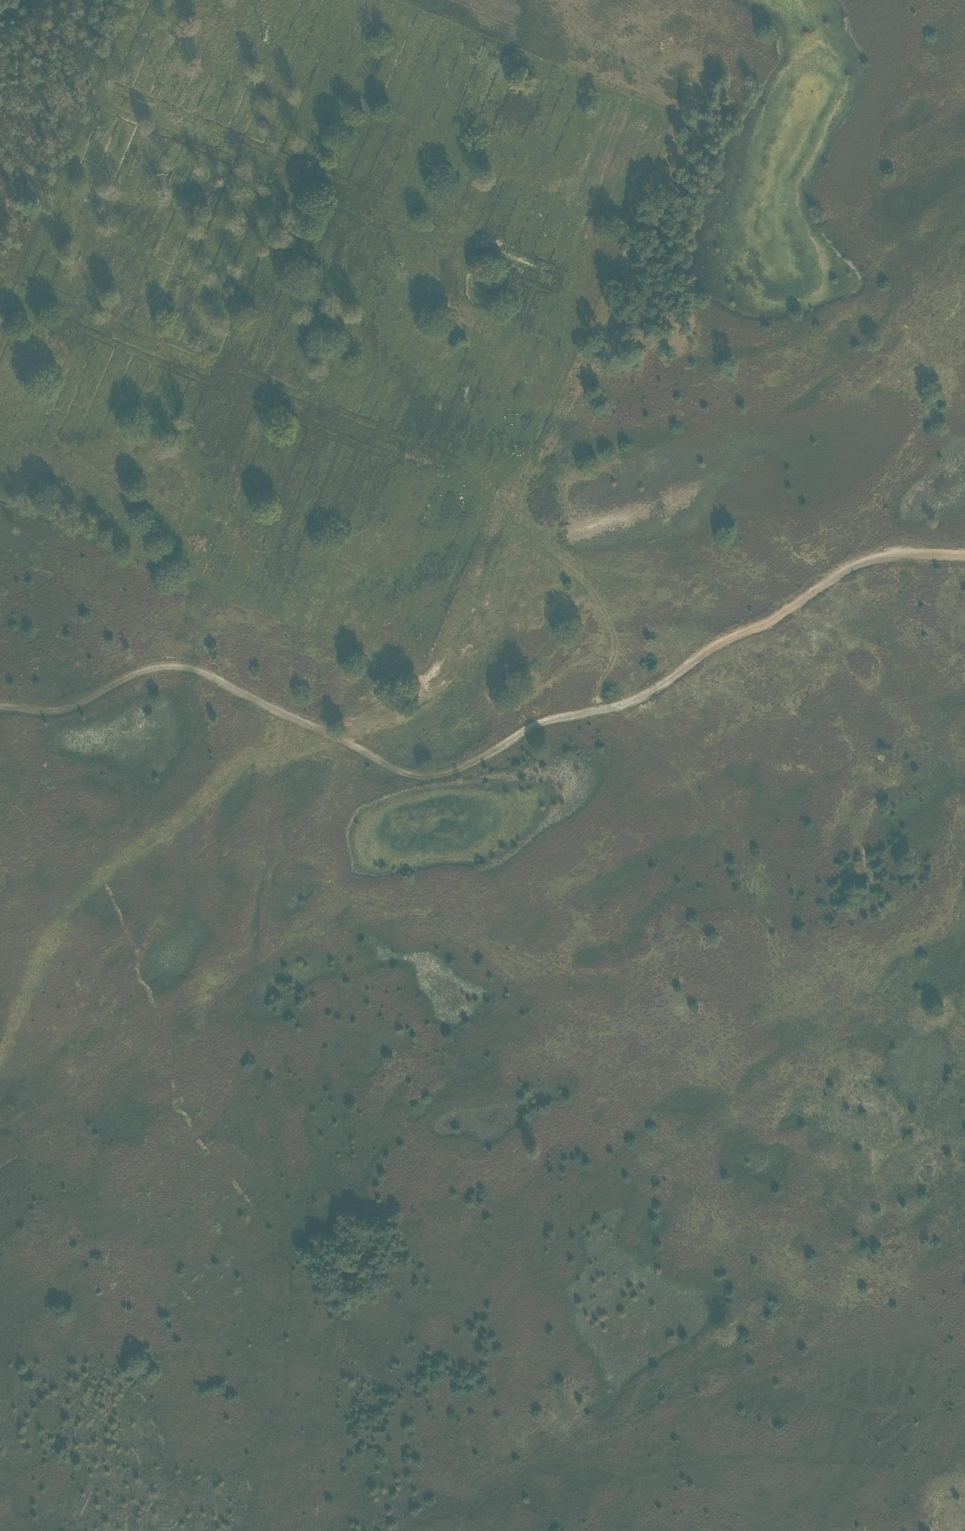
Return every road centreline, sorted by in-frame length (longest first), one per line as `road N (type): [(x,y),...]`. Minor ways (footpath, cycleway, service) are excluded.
road 1 (track): [(964,556),(910,554),(853,566),(647,694),(546,723),(472,763),(428,774),(402,770),(189,668),(126,677),(67,709),(0,707)]

